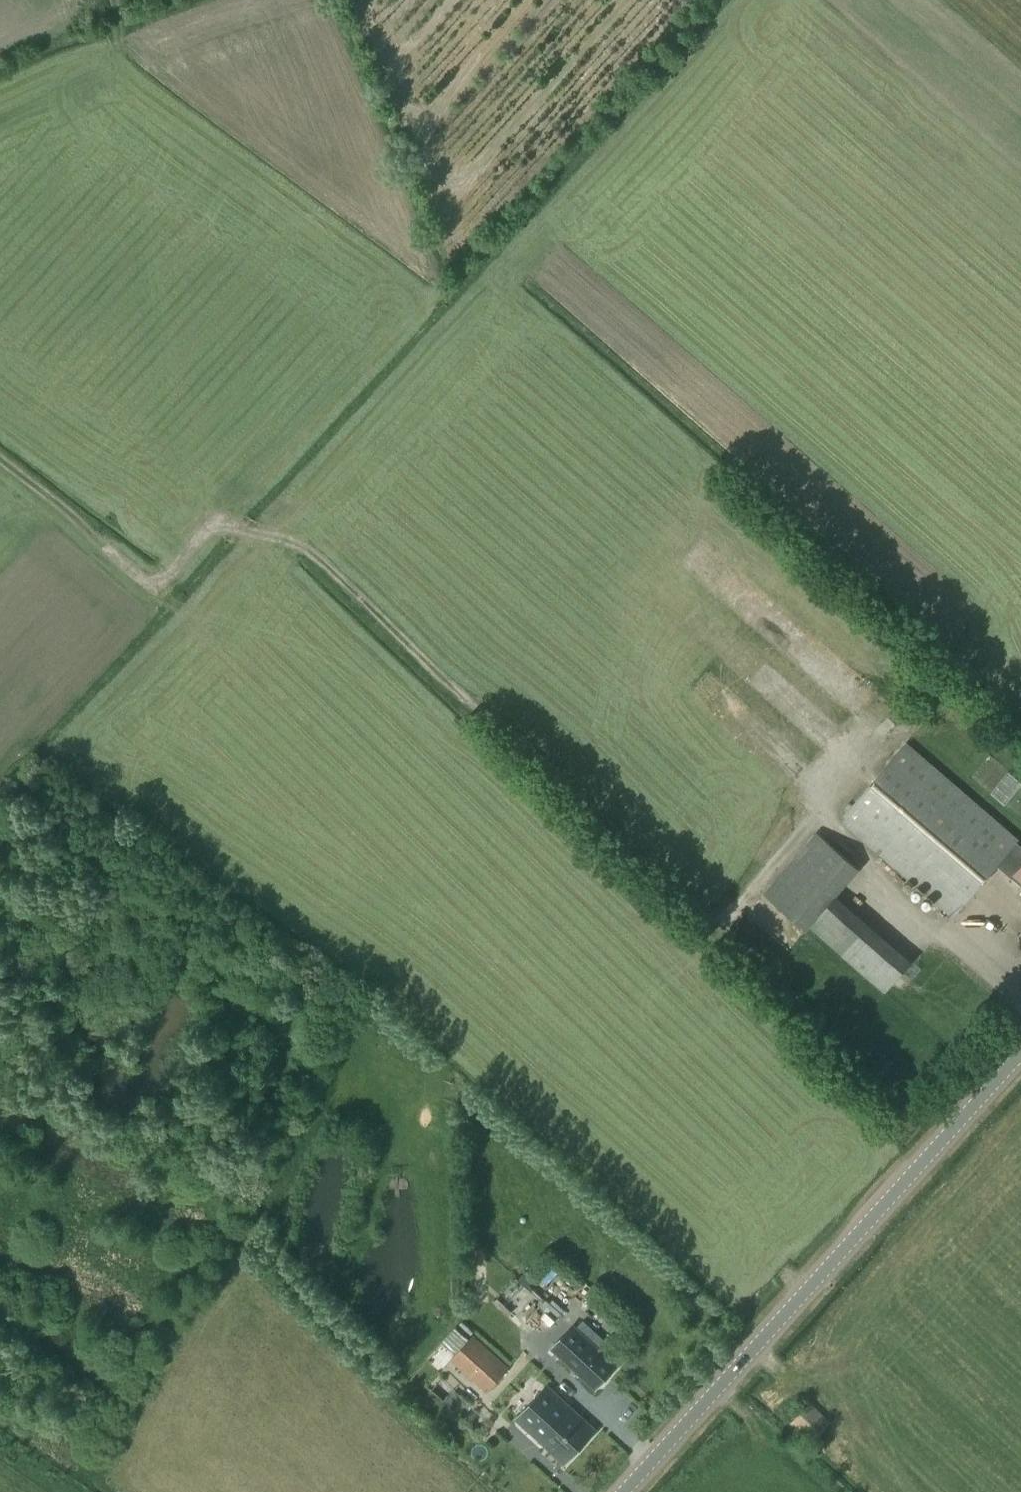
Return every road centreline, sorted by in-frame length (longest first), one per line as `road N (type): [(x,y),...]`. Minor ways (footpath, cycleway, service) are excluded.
road 1 (unclassified): [(627,1491),(1020,1056)]

